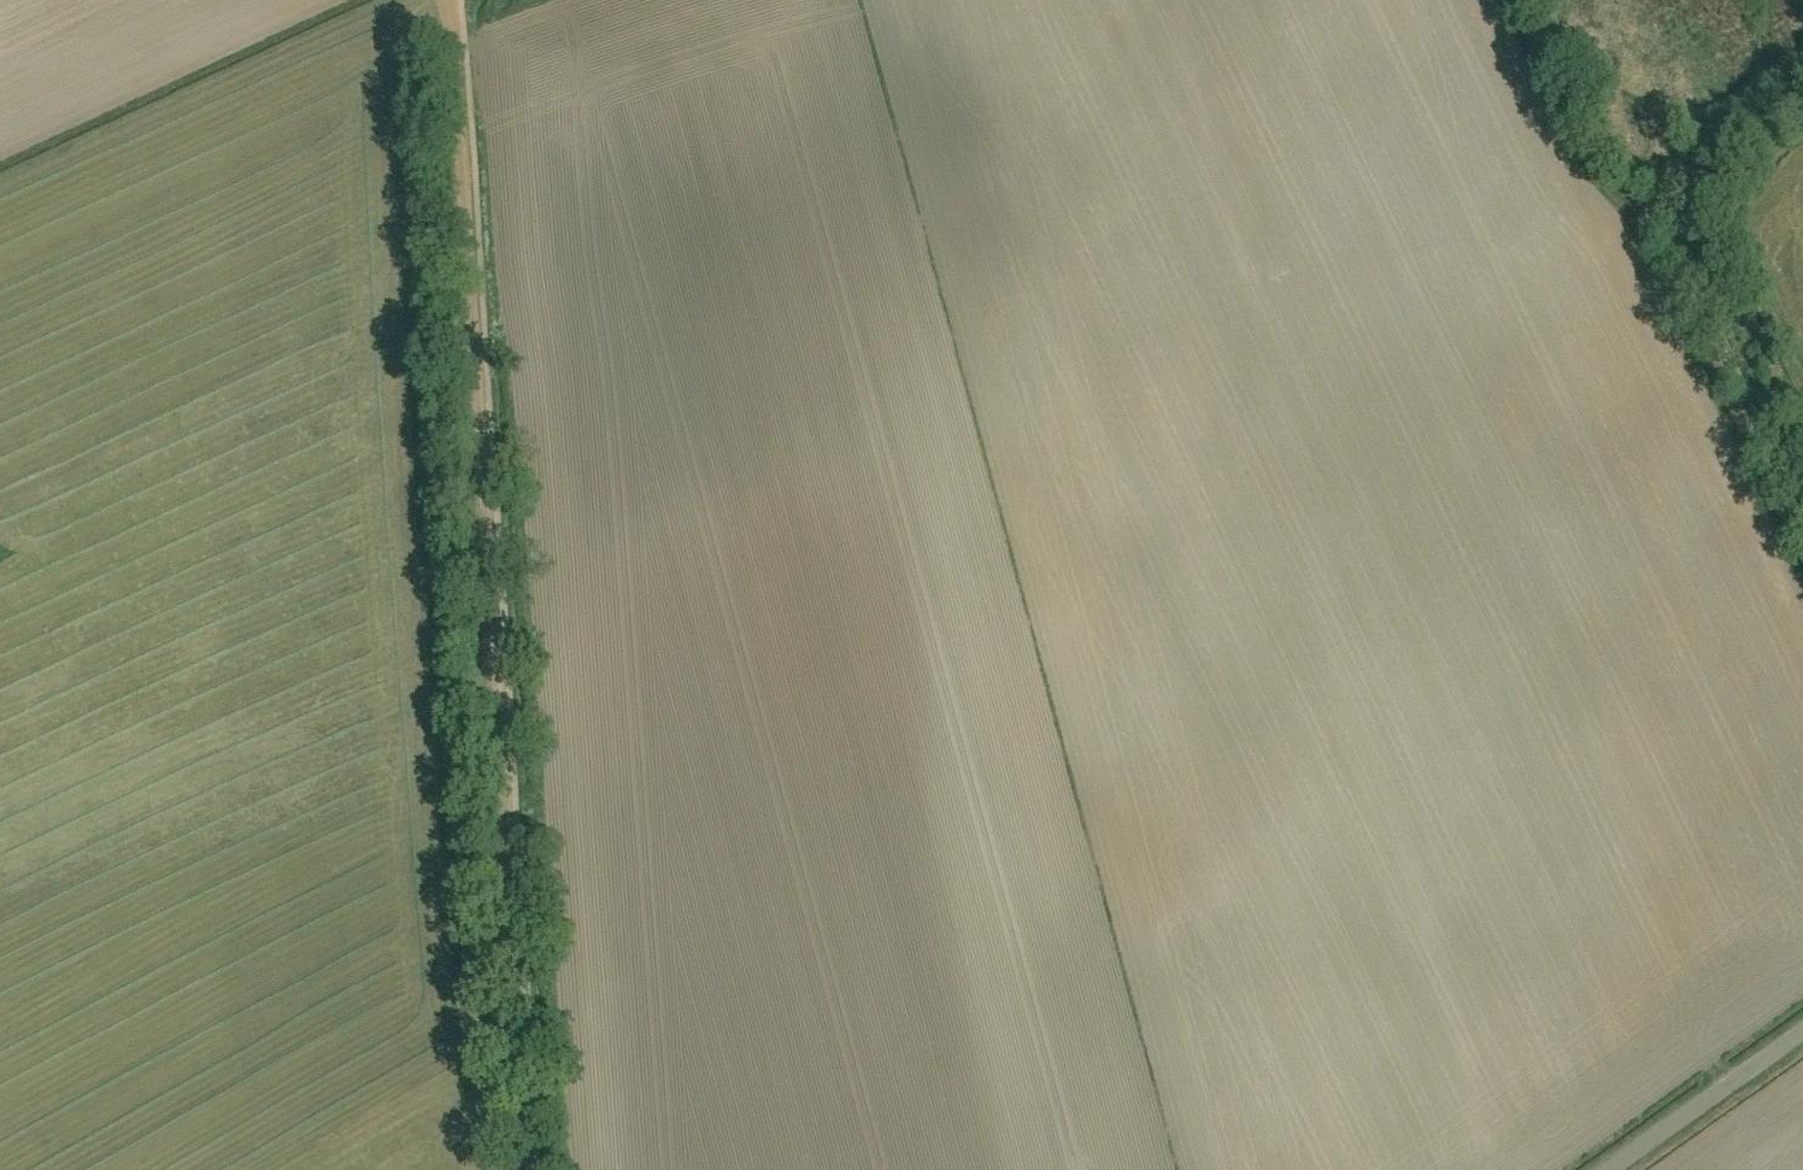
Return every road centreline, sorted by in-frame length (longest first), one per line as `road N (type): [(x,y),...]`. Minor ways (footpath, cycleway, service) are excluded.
road 1 (track): [(445,0),(526,1169)]
road 2 (unclassified): [(1612,1169),(1802,1033)]

